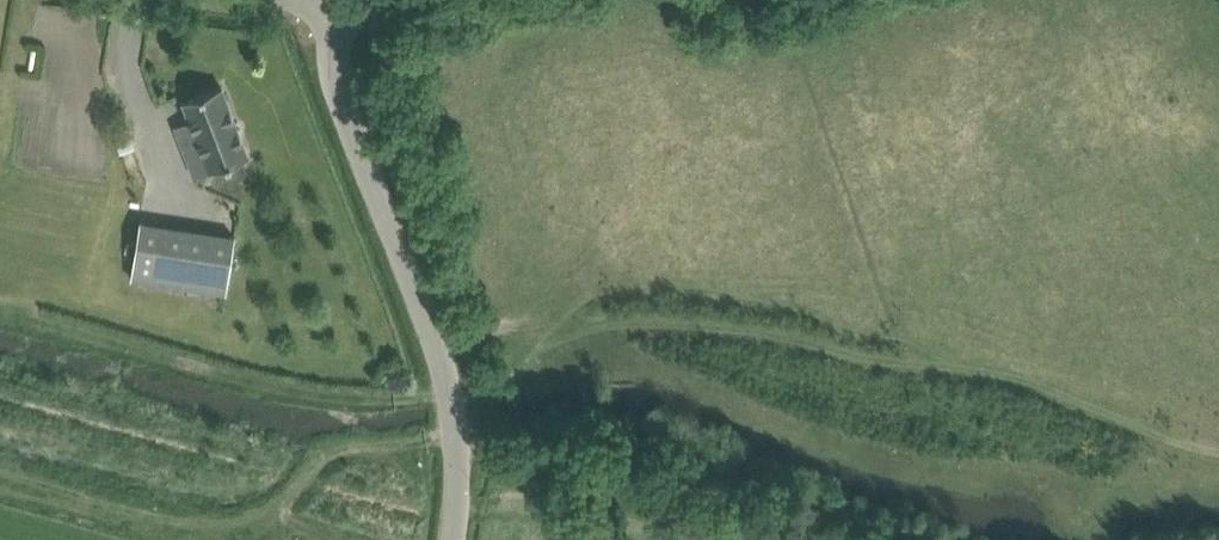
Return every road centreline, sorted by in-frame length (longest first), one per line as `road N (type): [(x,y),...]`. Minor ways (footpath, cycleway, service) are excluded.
road 1 (unclassified): [(458,539),(461,452),(445,367),(337,99),(325,9)]

